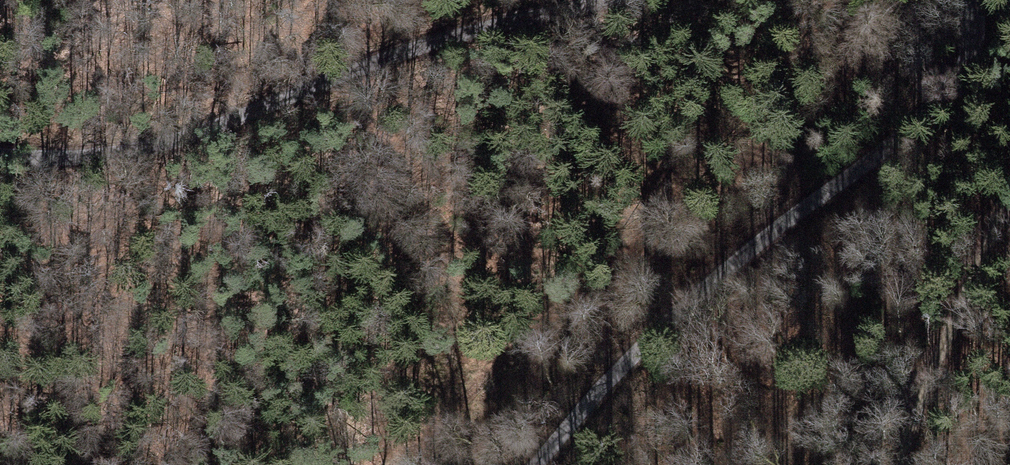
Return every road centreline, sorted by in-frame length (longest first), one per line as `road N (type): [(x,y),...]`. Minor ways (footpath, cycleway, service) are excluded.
road 1 (track): [(409,464),(519,349),(826,114),(930,0)]
road 2 (residential): [(965,0),(971,16),(965,66),(932,108),(654,335),(536,464)]
road 3 (residential): [(0,154),(62,159),(186,136),(416,46),(606,0)]
road 4 (track): [(1009,189),(923,427),(919,464)]

